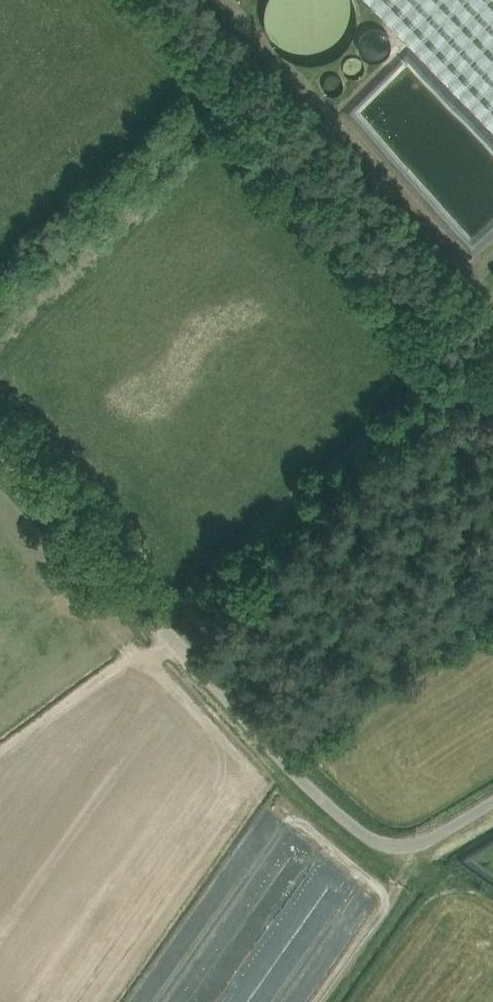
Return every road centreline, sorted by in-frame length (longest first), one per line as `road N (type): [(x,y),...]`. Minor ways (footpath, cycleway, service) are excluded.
road 1 (unclassified): [(0,452),(359,831),(408,844),(492,803)]

